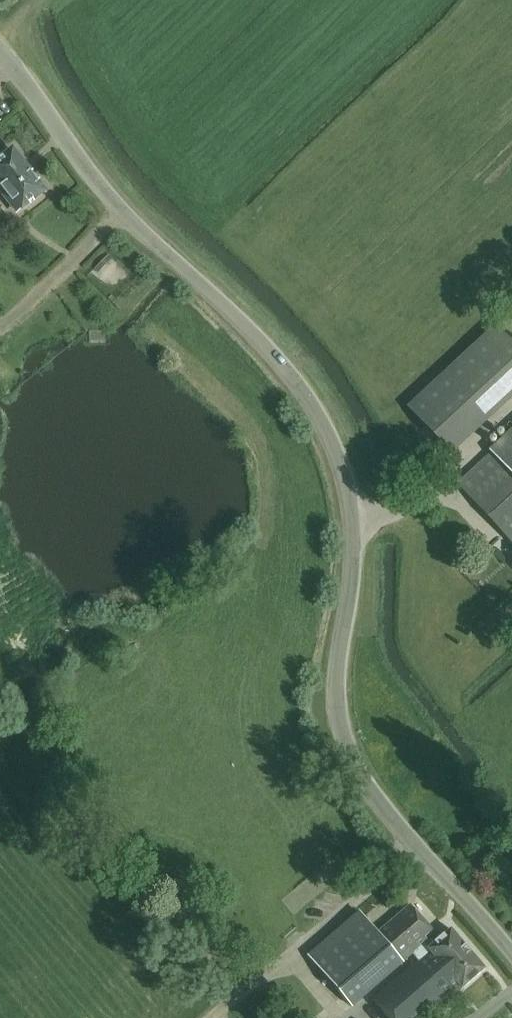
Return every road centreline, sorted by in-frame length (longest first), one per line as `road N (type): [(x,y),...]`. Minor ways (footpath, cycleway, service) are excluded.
road 1 (tertiary): [(511,955),(401,831),(345,738),(336,697),(353,540),(344,481),(324,425),(258,338),(112,201),(0,54)]
road 2 (track): [(0,327),(122,211)]

